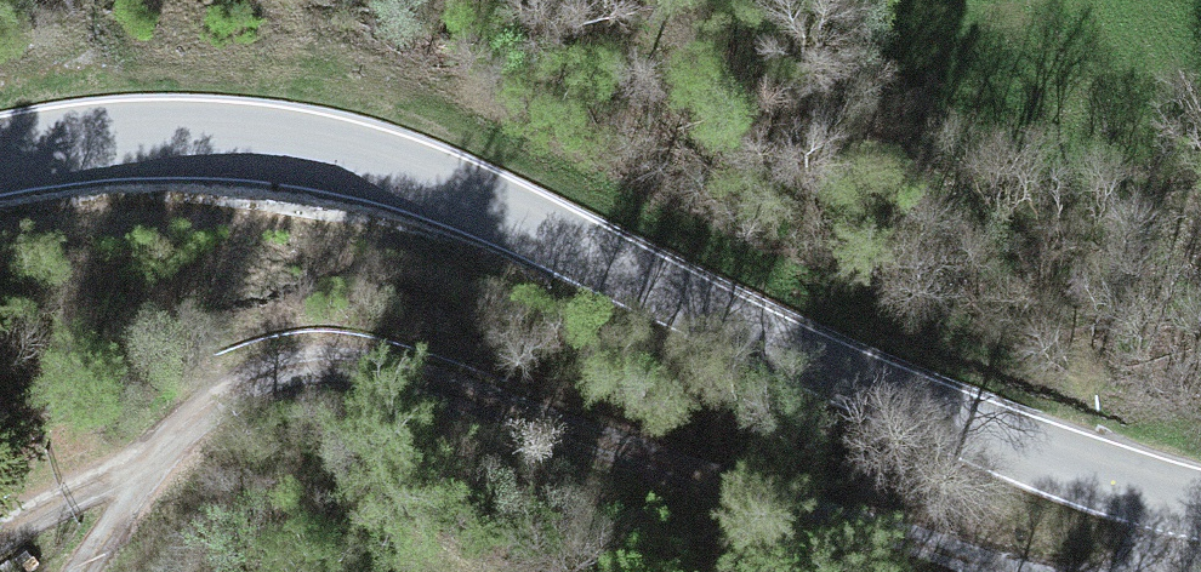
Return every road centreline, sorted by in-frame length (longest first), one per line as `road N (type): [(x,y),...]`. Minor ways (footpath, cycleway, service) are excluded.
road 1 (tertiary): [(1200,489),(1054,463),(882,387),(656,268),(358,147),(177,107),(0,122)]
road 2 (track): [(102,571),(217,415),(353,370),(1002,571)]
road 3 (track): [(217,415),(0,534)]

